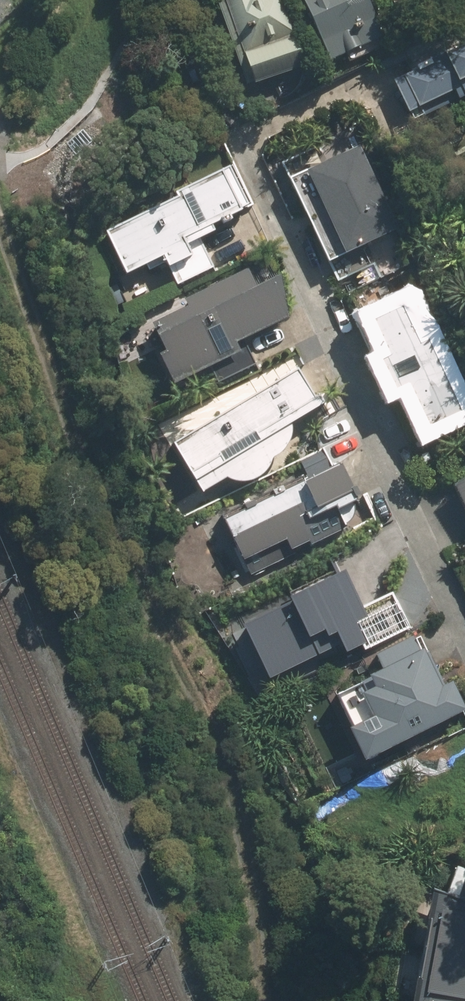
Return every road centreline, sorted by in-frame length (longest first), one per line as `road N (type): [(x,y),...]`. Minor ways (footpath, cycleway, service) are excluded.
road 1 (track): [(0,222),(152,630),(182,671),(253,919),(264,1000)]

